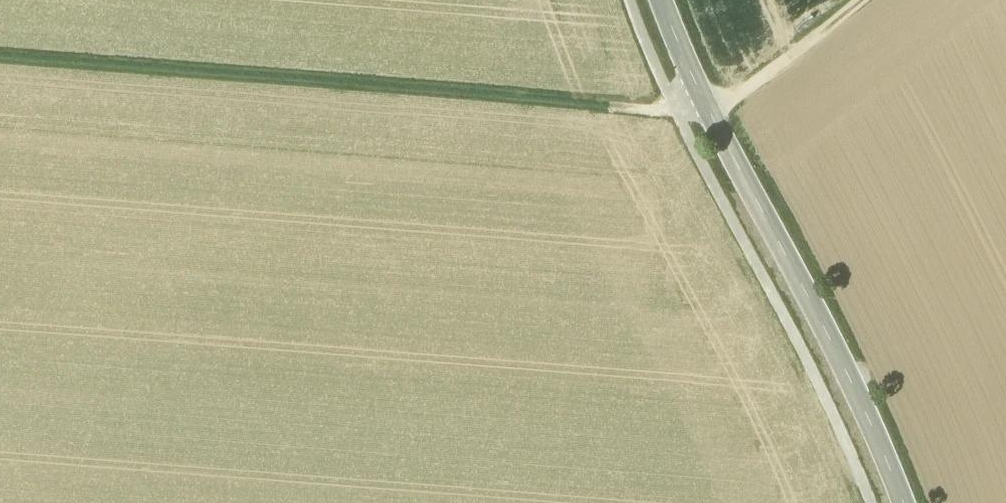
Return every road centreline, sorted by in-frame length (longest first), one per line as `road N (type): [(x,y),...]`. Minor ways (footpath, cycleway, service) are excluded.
road 1 (track): [(0,77),(687,123),(767,78),(870,0)]
road 2 (tertiary): [(916,502),(885,429),(710,112),(661,0)]
road 3 (track): [(885,502),(837,396),(687,123),(633,0)]

